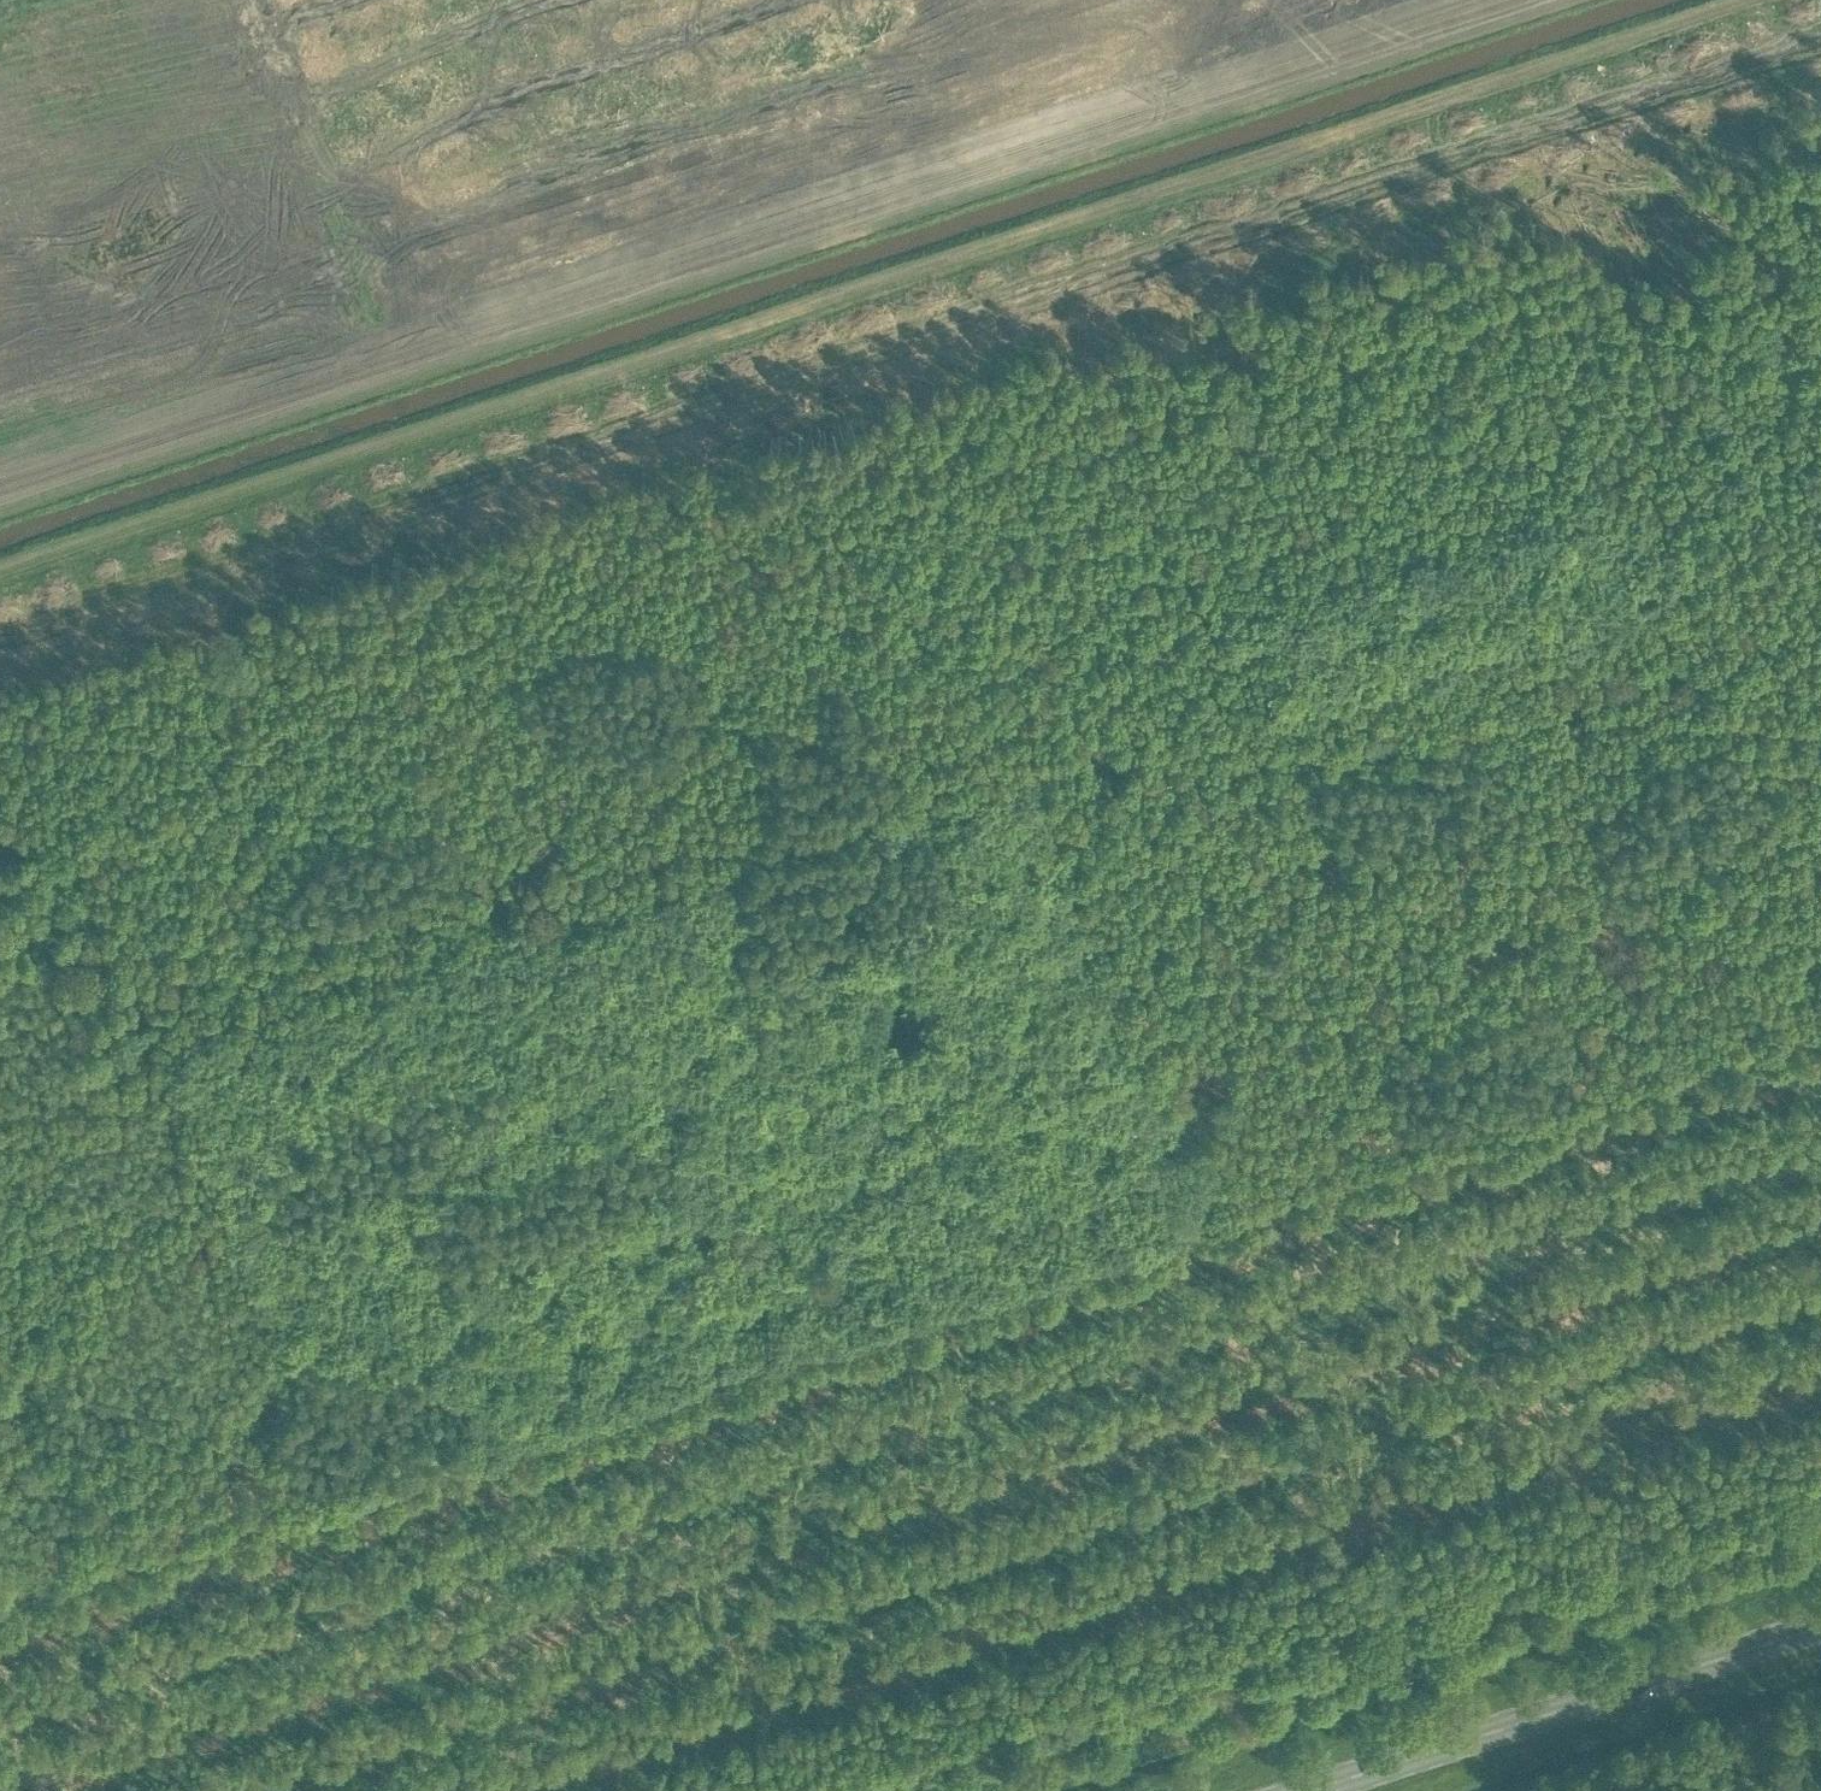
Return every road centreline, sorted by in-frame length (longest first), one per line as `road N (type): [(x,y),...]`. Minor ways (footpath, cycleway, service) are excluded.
road 1 (track): [(907,1790),(1820,1508)]
road 2 (primary): [(1306,1790),(1820,1625)]

